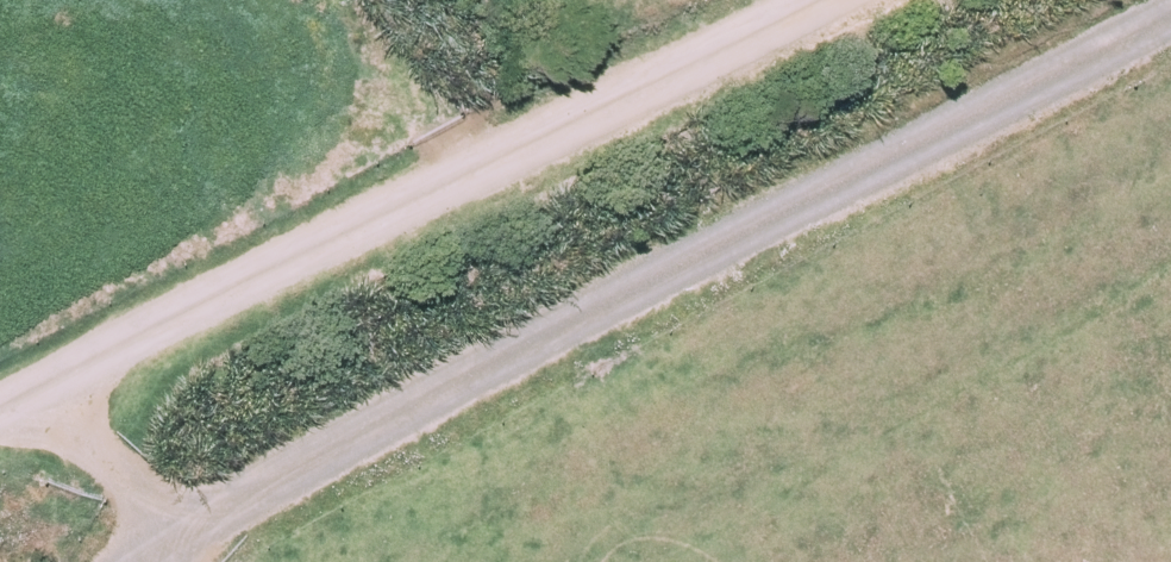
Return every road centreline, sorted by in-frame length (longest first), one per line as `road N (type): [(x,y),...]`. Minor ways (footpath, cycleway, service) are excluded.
road 1 (track): [(145,561),(698,262),(1170,21)]
road 2 (track): [(813,0),(0,401)]
road 3 (track): [(42,378),(168,546)]

